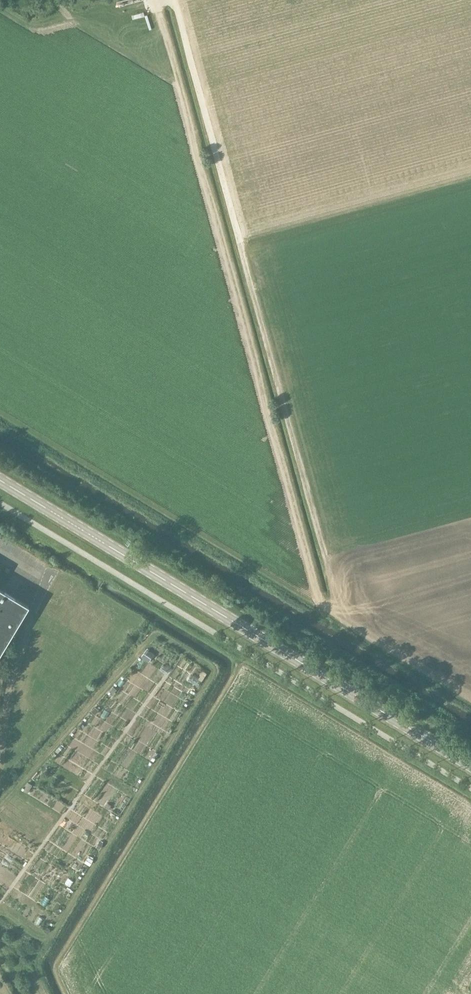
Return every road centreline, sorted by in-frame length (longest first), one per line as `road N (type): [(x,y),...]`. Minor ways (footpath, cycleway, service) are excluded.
road 1 (track): [(0,913),(36,936),(51,934),(211,668),(153,636),(0,806)]
road 2 (primary): [(470,765),(0,480)]

